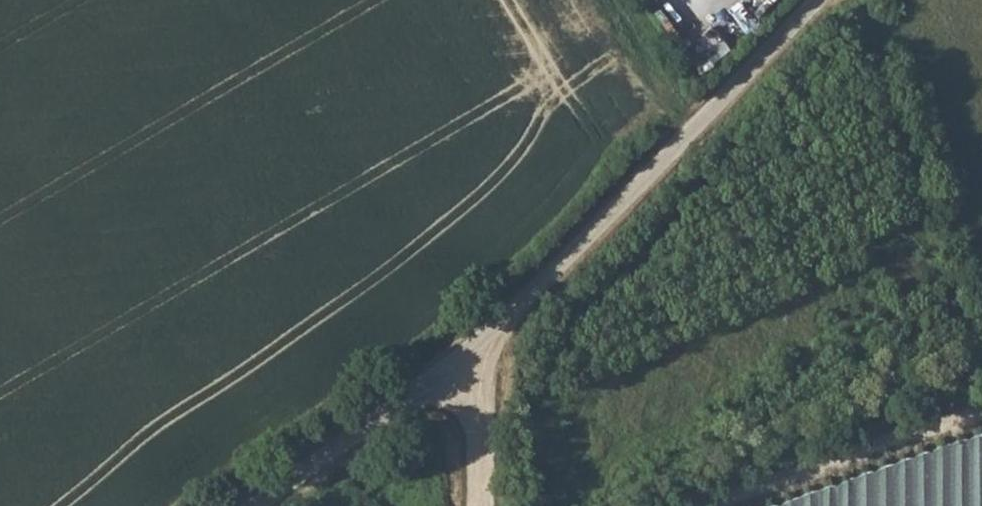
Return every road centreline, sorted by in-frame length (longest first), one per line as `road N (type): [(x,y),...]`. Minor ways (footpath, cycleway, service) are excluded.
road 1 (unclassified): [(259,505),(454,362),(812,0)]
road 2 (track): [(734,505),(981,419)]
road 3 (track): [(454,362),(482,401),(484,505)]

